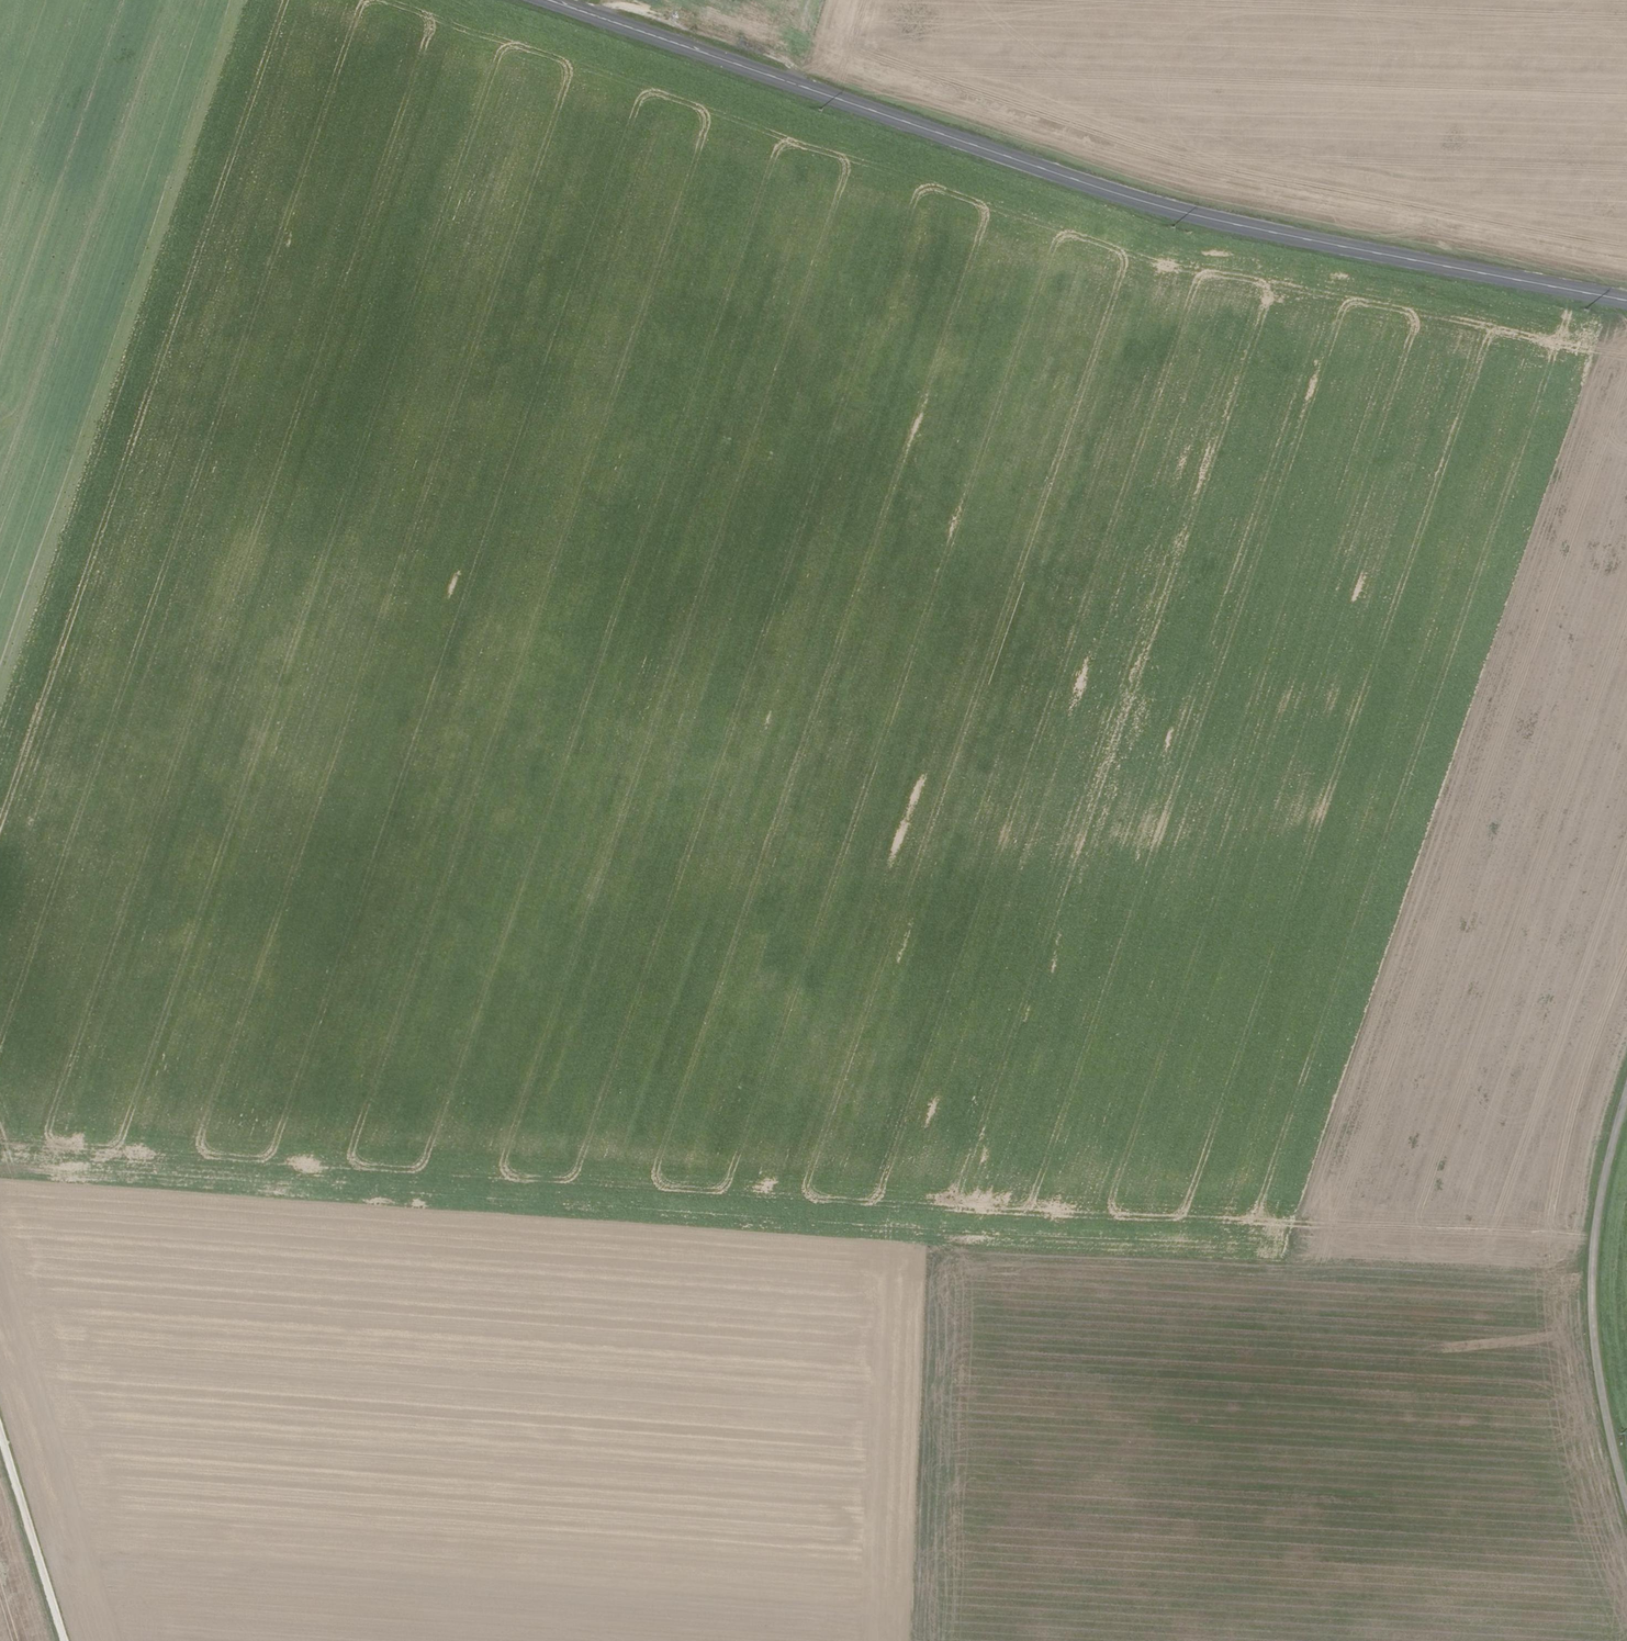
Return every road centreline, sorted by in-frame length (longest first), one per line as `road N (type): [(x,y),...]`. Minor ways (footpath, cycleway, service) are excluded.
road 1 (primary): [(534,0),(1164,210),(1626,301)]
road 2 (unclassified): [(1626,1497),(1591,1316),(1601,1198),(1626,1098)]
road 3 (track): [(63,1640),(0,1434)]

